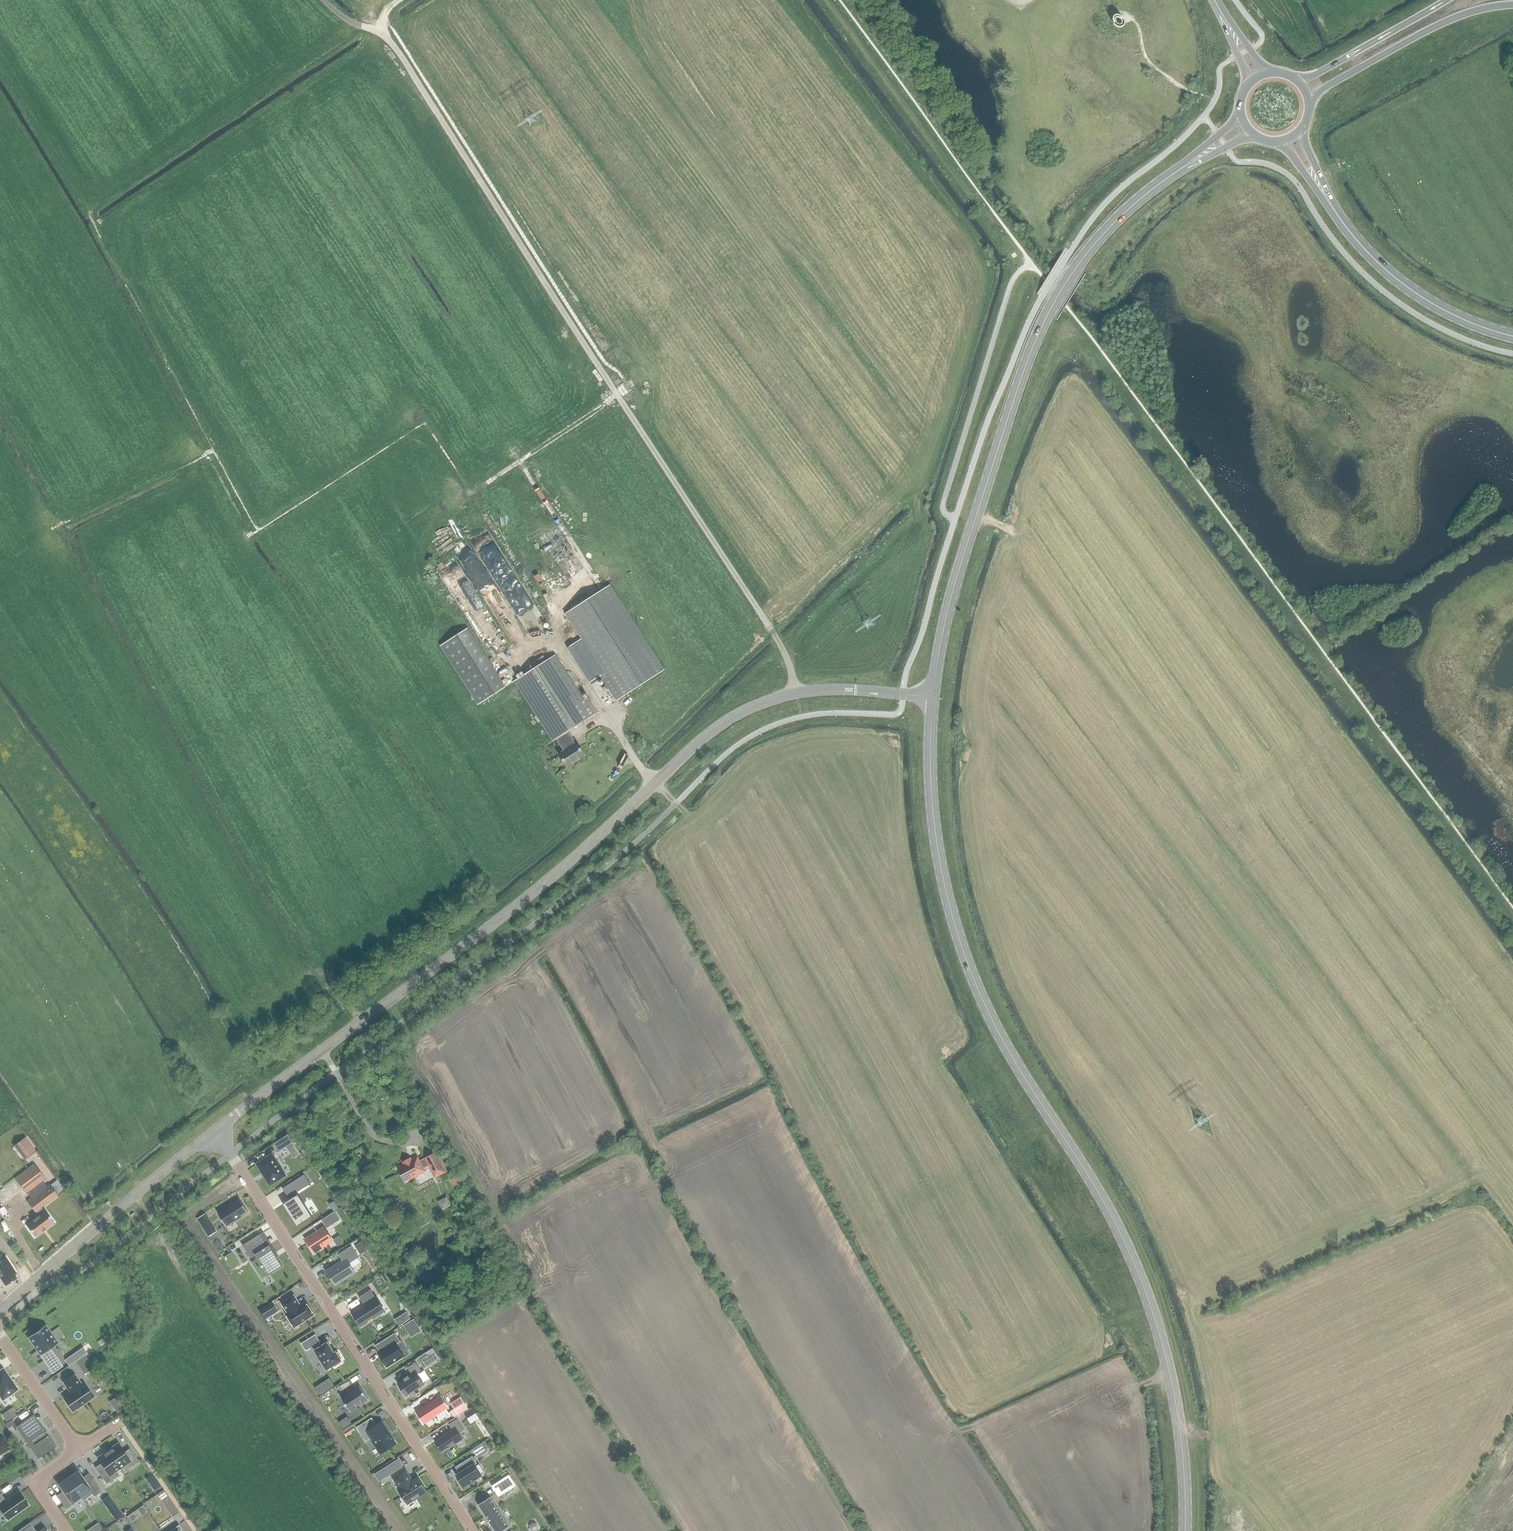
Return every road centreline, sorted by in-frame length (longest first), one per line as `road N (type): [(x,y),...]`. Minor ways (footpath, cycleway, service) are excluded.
road 1 (tertiary): [(933,698),(936,823),(958,933),(1002,1038),(1086,1170),(1145,1289),(1181,1433),(1186,1530)]
road 2 (unclassified): [(933,698),(815,690),(757,703),(725,721),(489,928),(238,1112)]
road 3 (tertiary): [(1185,165),(1108,229),(1045,318),(949,602),(933,698)]
road 4 (residential): [(215,1130),(473,1530)]
road 5 (unclassified): [(0,1311),(215,1130)]
road 6 (tertiary): [(1512,336),(1464,320),(1405,285),(1362,247),(1325,196)]
road 7 (trunk): [(1309,99),(1441,23),(1512,5)]
road 8 (trunk): [(1446,0),(1300,83)]
road 9 (residential): [(0,1332),(79,1451)]

